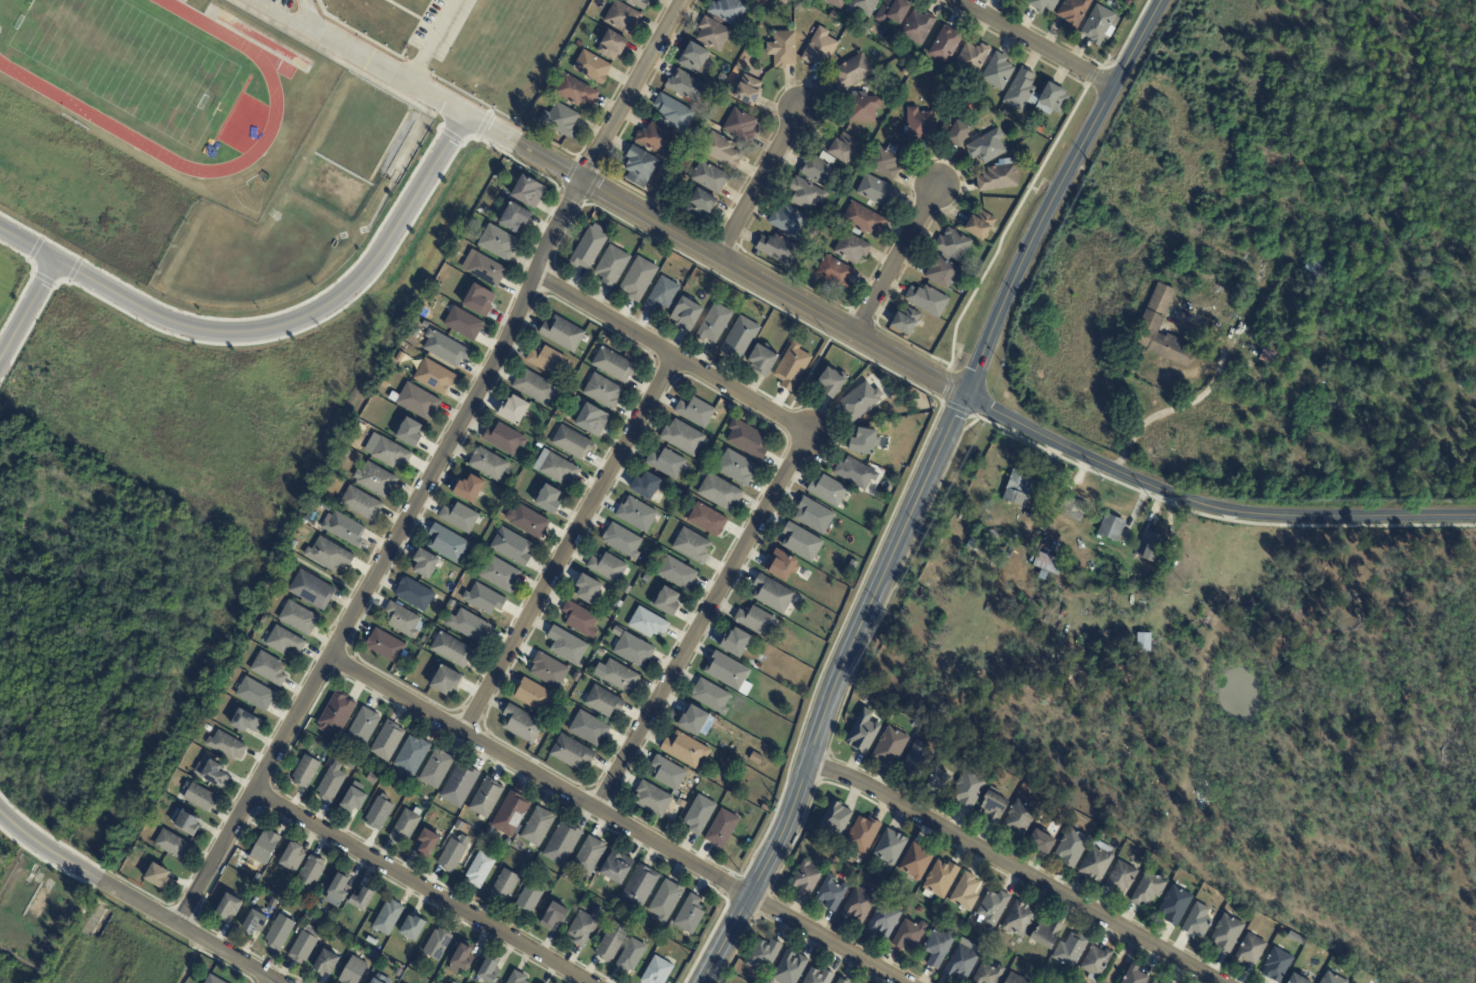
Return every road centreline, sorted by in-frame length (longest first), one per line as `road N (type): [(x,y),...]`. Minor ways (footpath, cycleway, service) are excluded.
road 1 (residential): [(179,927),(403,539),(504,350),(582,180),(685,0)]
road 2 (residential): [(330,659),(904,982)]
road 3 (tertiary): [(967,393),(835,677),(784,835),(701,982)]
road 4 (tertiary): [(462,114),(359,278),(316,312),(271,327),(220,332),(161,317),(0,228)]
road 5 (tertiary): [(967,393),(462,114)]
road 6 (tertiary): [(967,393),(1222,509),(1305,519),(1475,518)]
road 7 (residential): [(808,762),(873,785),(1223,982)]
road 8 (tertiary): [(1161,0),(967,393)]
road 9 (residential): [(464,732),(677,357)]
road 10 (residential): [(597,808),(810,434)]
road 11 (residential): [(255,793),(588,982)]
road 12 (residential): [(538,278),(810,434)]
road 13 (tertiary): [(103,883),(275,982)]
road 14 (residential): [(956,0),(1114,87)]
road 15 (residential): [(721,257),(801,111)]
road 16 (residential): [(858,333),(937,187)]
road 17 (tertiary): [(0,812),(103,883)]

